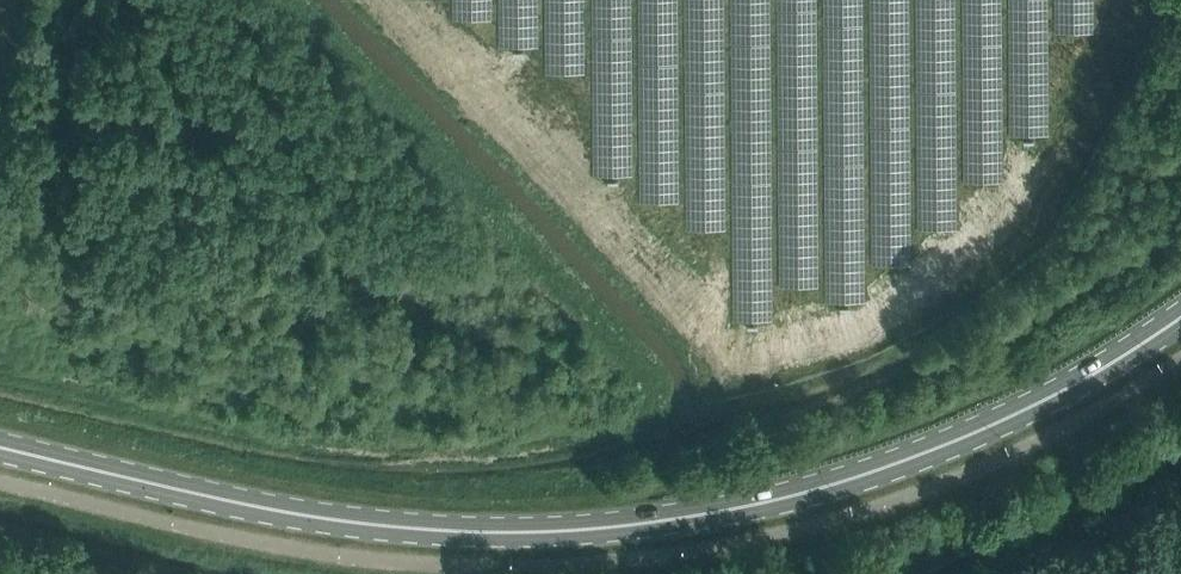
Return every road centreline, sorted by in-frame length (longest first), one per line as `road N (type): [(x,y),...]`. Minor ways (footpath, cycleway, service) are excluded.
road 1 (primary): [(1180,320),(927,452),(706,514),(593,527),(498,532),(331,520),(0,449)]
road 2 (unclassified): [(1180,360),(1013,455),(934,487),(820,524),(637,557),(512,565),(335,556),(0,479)]

